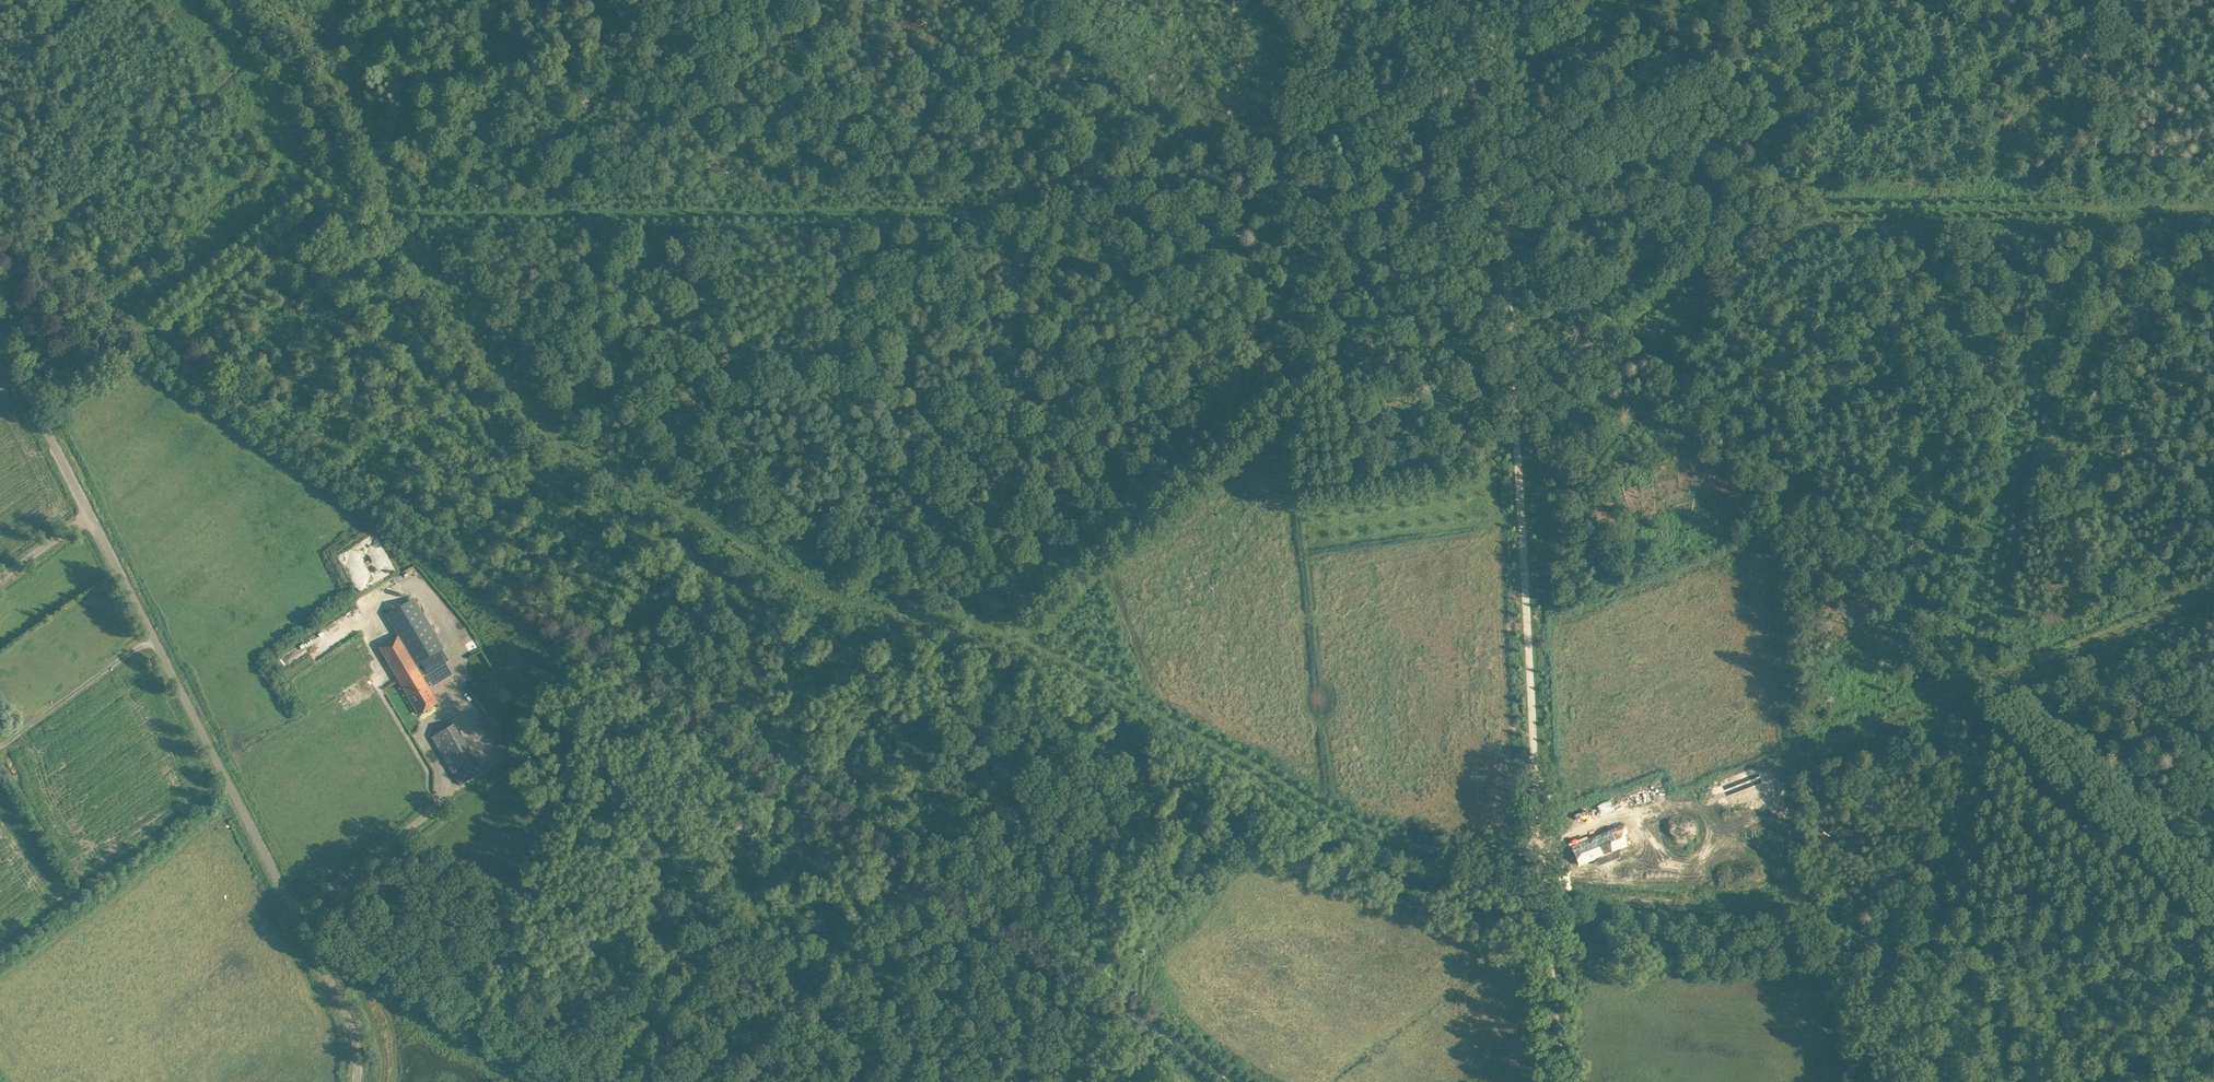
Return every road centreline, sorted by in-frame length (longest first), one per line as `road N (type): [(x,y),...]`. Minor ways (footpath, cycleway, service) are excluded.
road 1 (track): [(408,218),(2213,207)]
road 2 (track): [(1543,883),(1361,826),(1020,637),(859,598),(806,576),(561,431),(527,401),(429,266),(347,62)]
road 3 (track): [(1237,1081),(0,251)]
road 4 (track): [(1286,0),(1983,684),(2213,593)]
road 5 (track): [(1828,0),(1504,212),(1020,637)]
road 6 (track): [(1549,932),(1488,0)]
road 7 (unclassified): [(359,1081),(355,1041),(0,334)]
road 8 (track): [(1983,684),(1694,795),(1539,840)]
road 9 (track): [(1636,0),(1504,212)]

